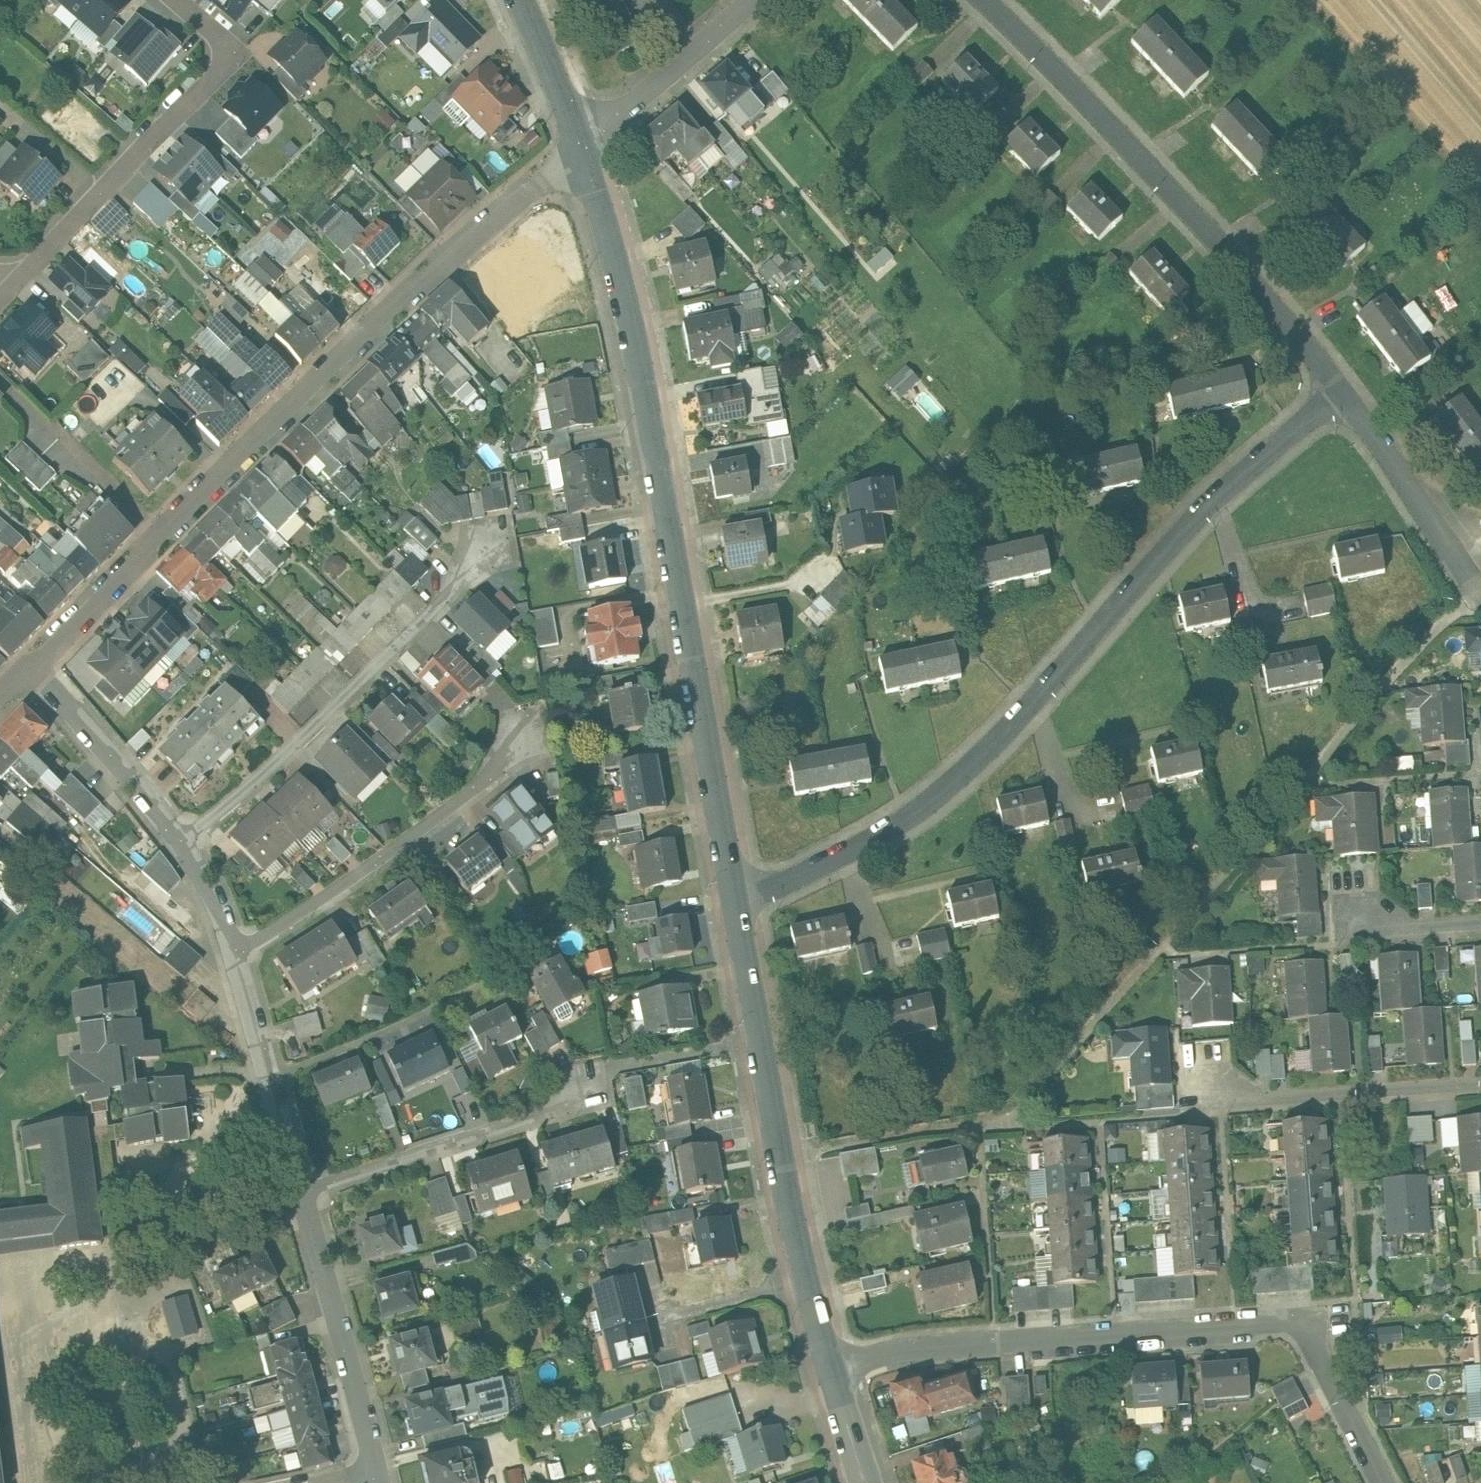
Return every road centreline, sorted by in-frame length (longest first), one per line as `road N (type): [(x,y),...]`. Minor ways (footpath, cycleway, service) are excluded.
road 1 (residential): [(736,898),(828,869),(918,816),(995,747),(1241,480),(1347,391)]
road 2 (tertiary): [(584,148),(629,290),(736,898)]
road 3 (residential): [(37,665),(584,148)]
road 4 (residential): [(1480,591),(1398,666),(1007,1128)]
road 5 (residential): [(830,1366),(924,1350),(1280,1322),(1314,1341),(1384,1482)]
road 6 (residential): [(988,0),(1114,123),(1347,391)]
road 7 (tertiary): [(736,898),(779,1152),(830,1366)]
road 8 (residential): [(186,850),(446,597),(480,550)]
road 9 (residential): [(9,284),(218,72),(226,53),(218,35),(177,0)]
road 10 (residential): [(238,957),(475,790),(521,736)]
road 11 (residential): [(304,1189),(516,1123),(568,1097),(593,1071)]
road 12 (residential): [(378,1471),(304,1189)]
road 13 (residential): [(1480,1086),(1210,1103)]
road 14 (residential): [(304,1189),(238,957)]
road 15 (residential): [(186,850),(37,665)]
road 16 (residential): [(1347,391),(1480,579)]
road 17 (residential): [(584,148),(748,0)]
road 18 (tertiary): [(523,0),(584,148)]
road 19 (residential): [(177,1247),(304,1189)]
road 20 (tertiary): [(830,1366),(865,1482)]

